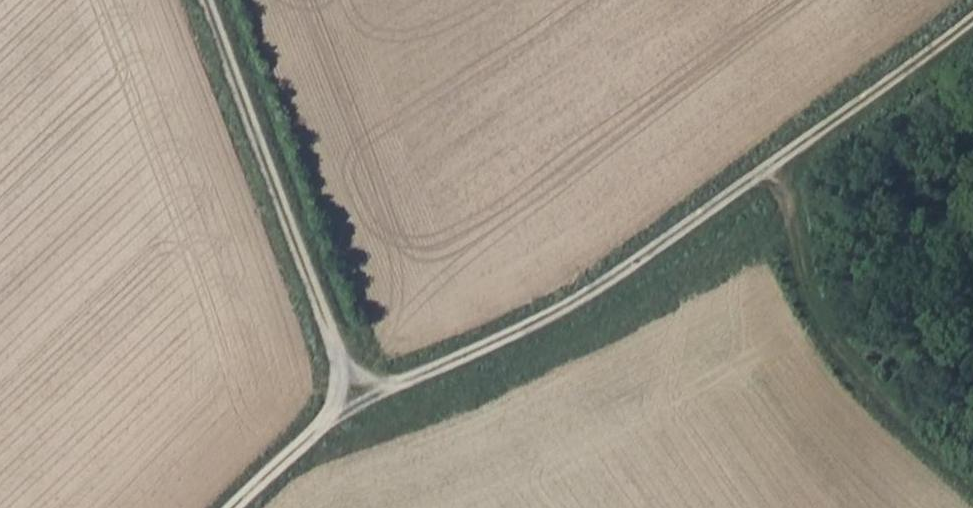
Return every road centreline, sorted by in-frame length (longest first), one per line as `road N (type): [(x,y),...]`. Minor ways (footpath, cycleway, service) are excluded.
road 1 (track): [(351,398),(554,310),(632,264),(972,17)]
road 2 (track): [(204,0),(351,398)]
road 3 (track): [(775,162),(807,305),(837,365),(972,495)]
road 4 (track): [(229,507),(351,398)]

